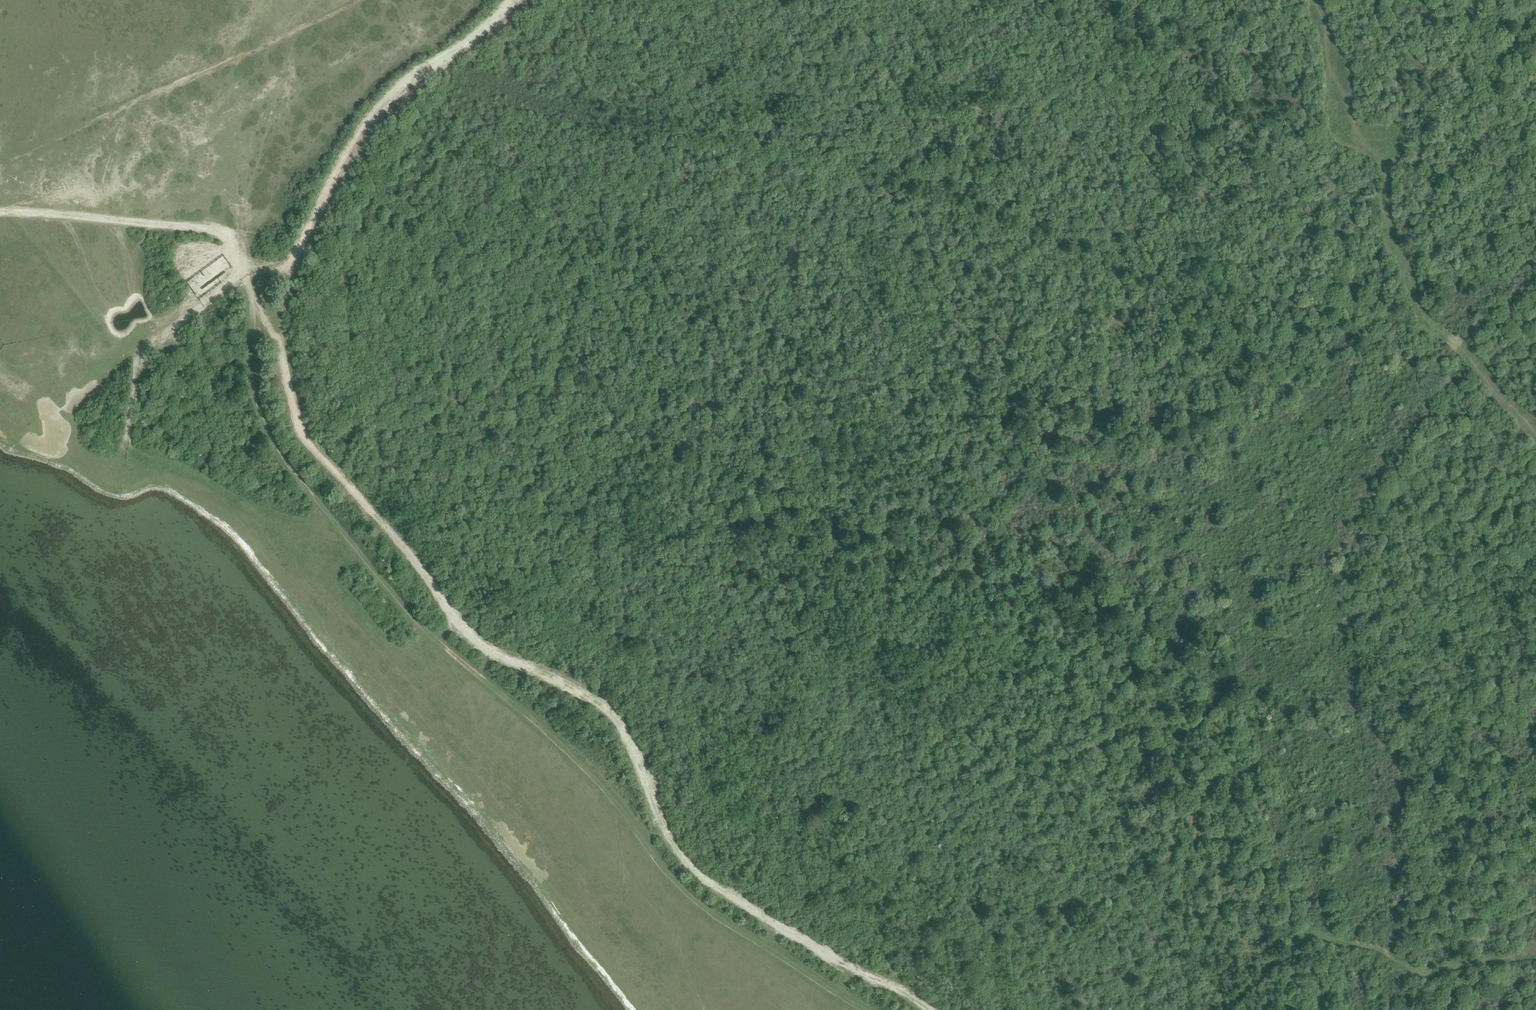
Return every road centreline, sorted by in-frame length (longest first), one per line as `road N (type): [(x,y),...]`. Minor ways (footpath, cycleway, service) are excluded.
road 1 (track): [(866,1009),(715,916),(676,883),(607,792),(419,624),(271,432),(253,364),(252,287),(230,241),(214,232),(26,208),(0,214)]
road 2 (track): [(1318,0),(1352,101),(1386,154),(1386,228),(1413,278),(1418,308),(1463,346),(1535,430)]

